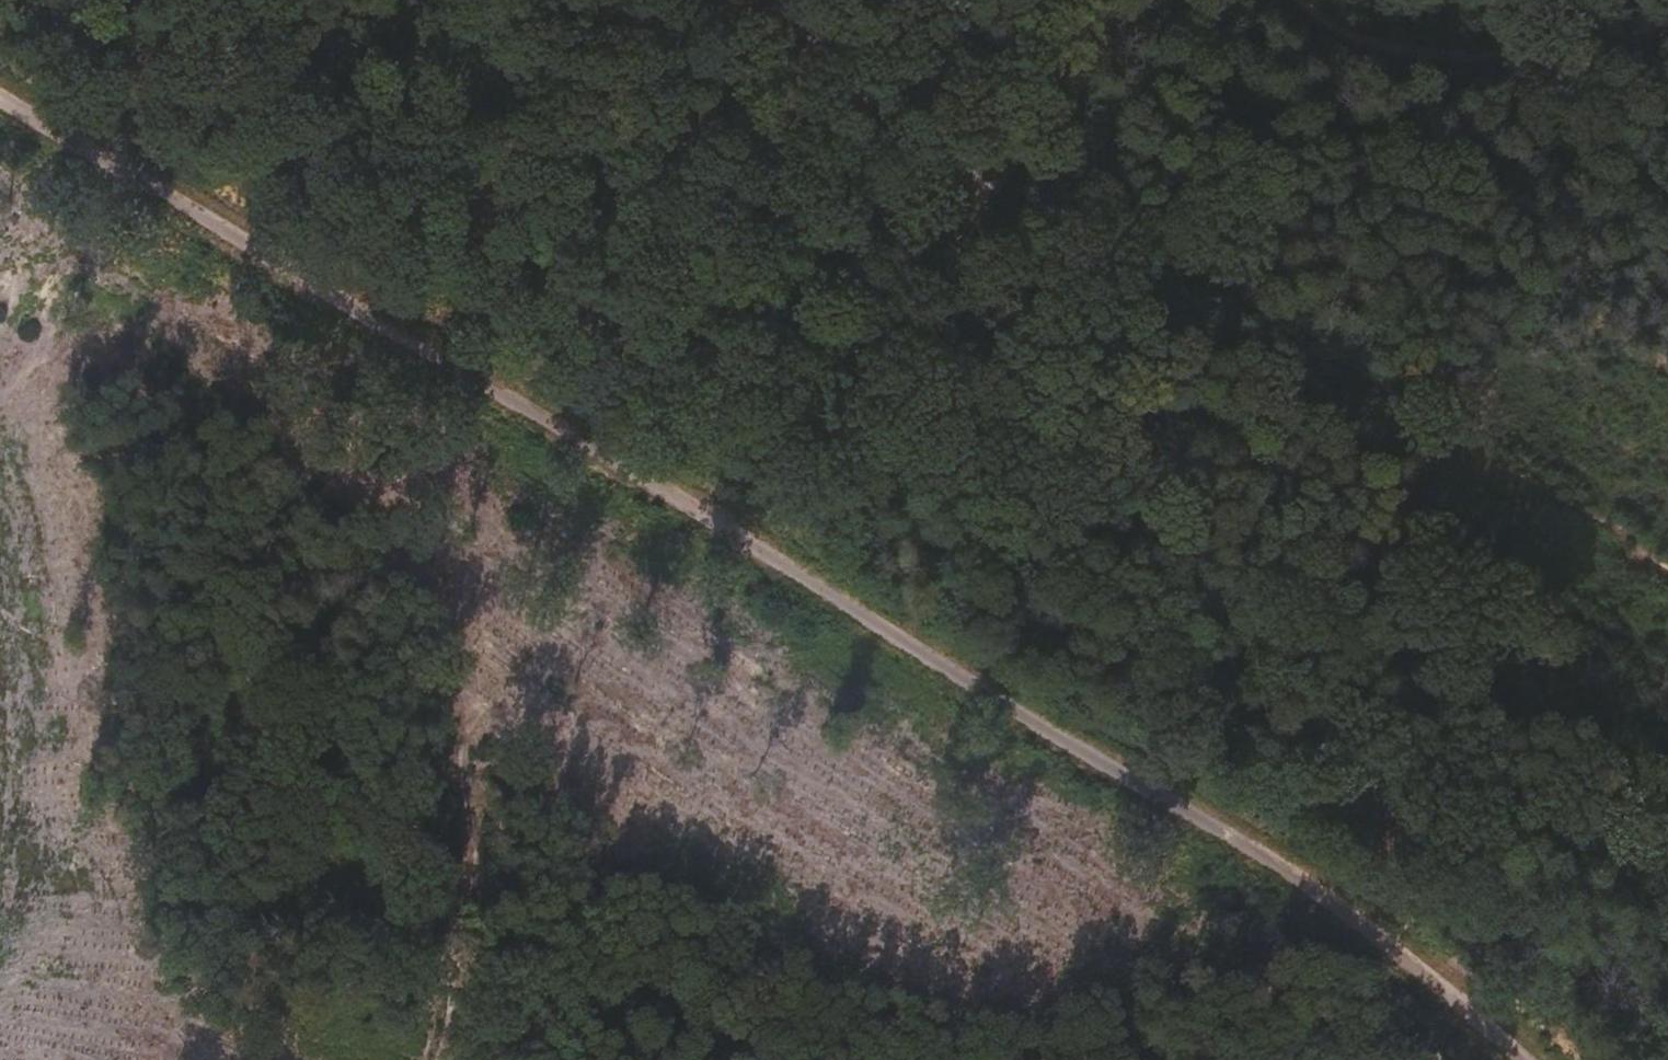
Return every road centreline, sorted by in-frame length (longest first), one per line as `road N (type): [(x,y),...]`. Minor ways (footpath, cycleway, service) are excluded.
road 1 (track): [(1297,0),(1344,32),(1424,53),(1525,58),(1667,29)]

